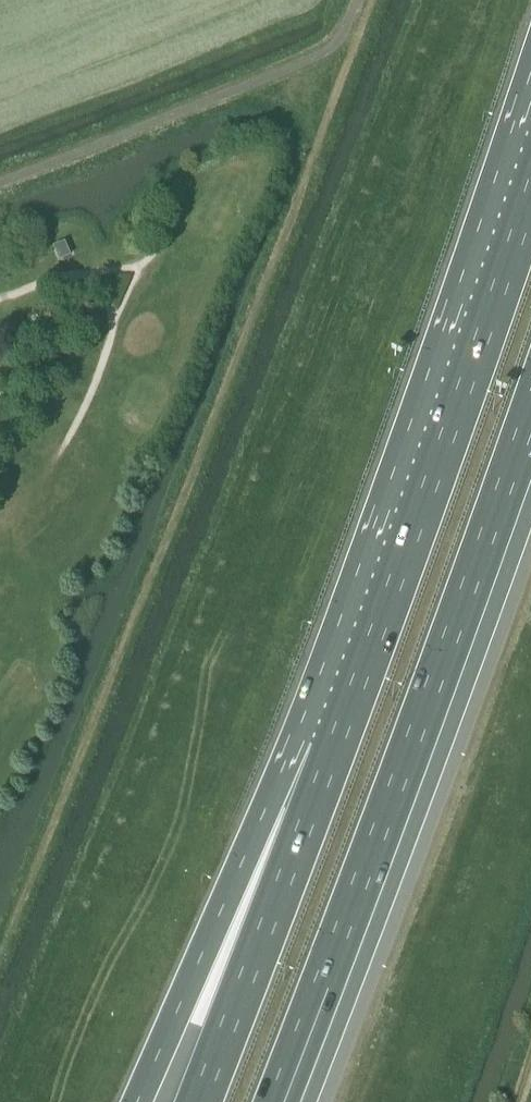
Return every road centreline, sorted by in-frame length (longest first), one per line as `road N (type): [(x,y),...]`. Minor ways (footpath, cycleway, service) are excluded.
road 1 (motorway): [(277,1101),(530,410)]
road 2 (motorway): [(310,1101),(527,522),(530,486)]
road 3 (motorway): [(530,135),(322,738)]
road 4 (motorway): [(322,738),(238,882),(142,1101)]
road 5 (motorway): [(322,738),(192,1101)]

